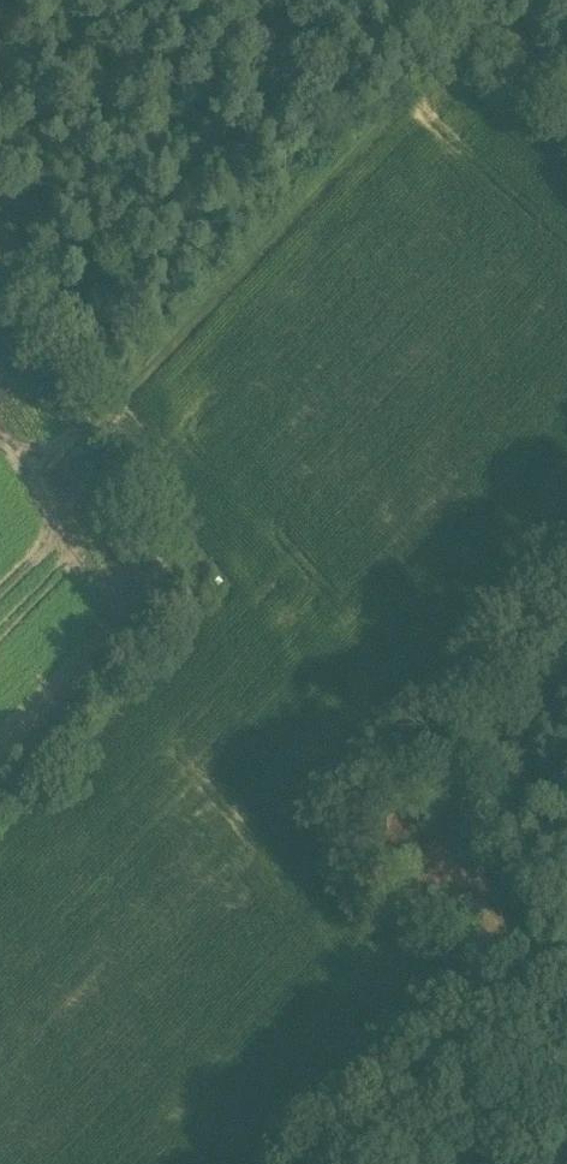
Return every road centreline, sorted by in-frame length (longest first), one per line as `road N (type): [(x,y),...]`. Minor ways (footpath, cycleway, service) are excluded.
road 1 (track): [(455,0),(566,93)]

